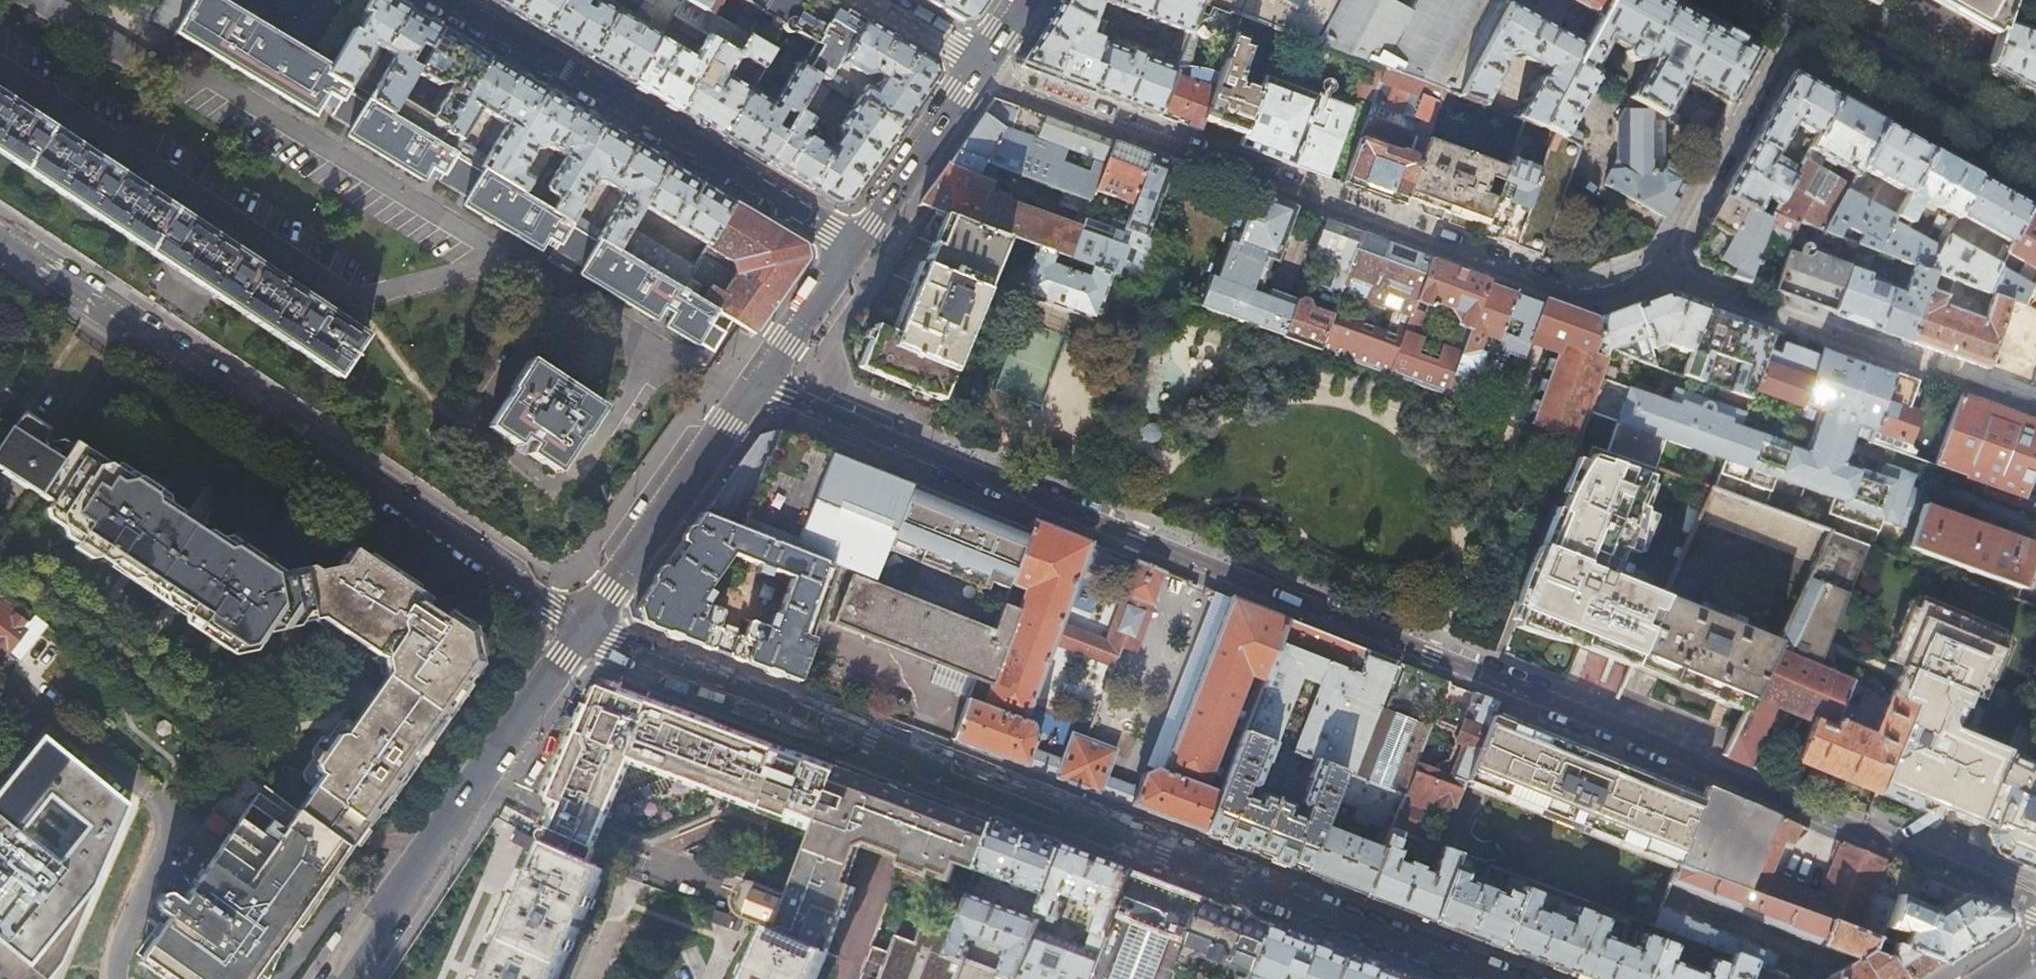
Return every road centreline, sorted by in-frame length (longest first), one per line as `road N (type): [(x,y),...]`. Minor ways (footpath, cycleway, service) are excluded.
road 1 (residential): [(2035,906),(758,383)]
road 2 (residential): [(581,630),(1500,978)]
road 3 (residential): [(979,68),(1574,295),(1660,271)]
road 4 (residential): [(581,630),(0,236)]
road 5 (residential): [(440,0),(857,248)]
road 6 (tertiary): [(581,630),(344,978)]
road 7 (residential): [(1660,271),(2035,404)]
road 8 (tertiary): [(758,383),(581,630)]
road 9 (residential): [(1660,271),(1798,12)]
road 10 (secondary): [(2035,145),(1798,12)]
road 11 (tertiary): [(979,68),(857,248)]
road 12 (tertiary): [(857,248),(758,383)]
road 13 (residential): [(979,68),(869,0)]

